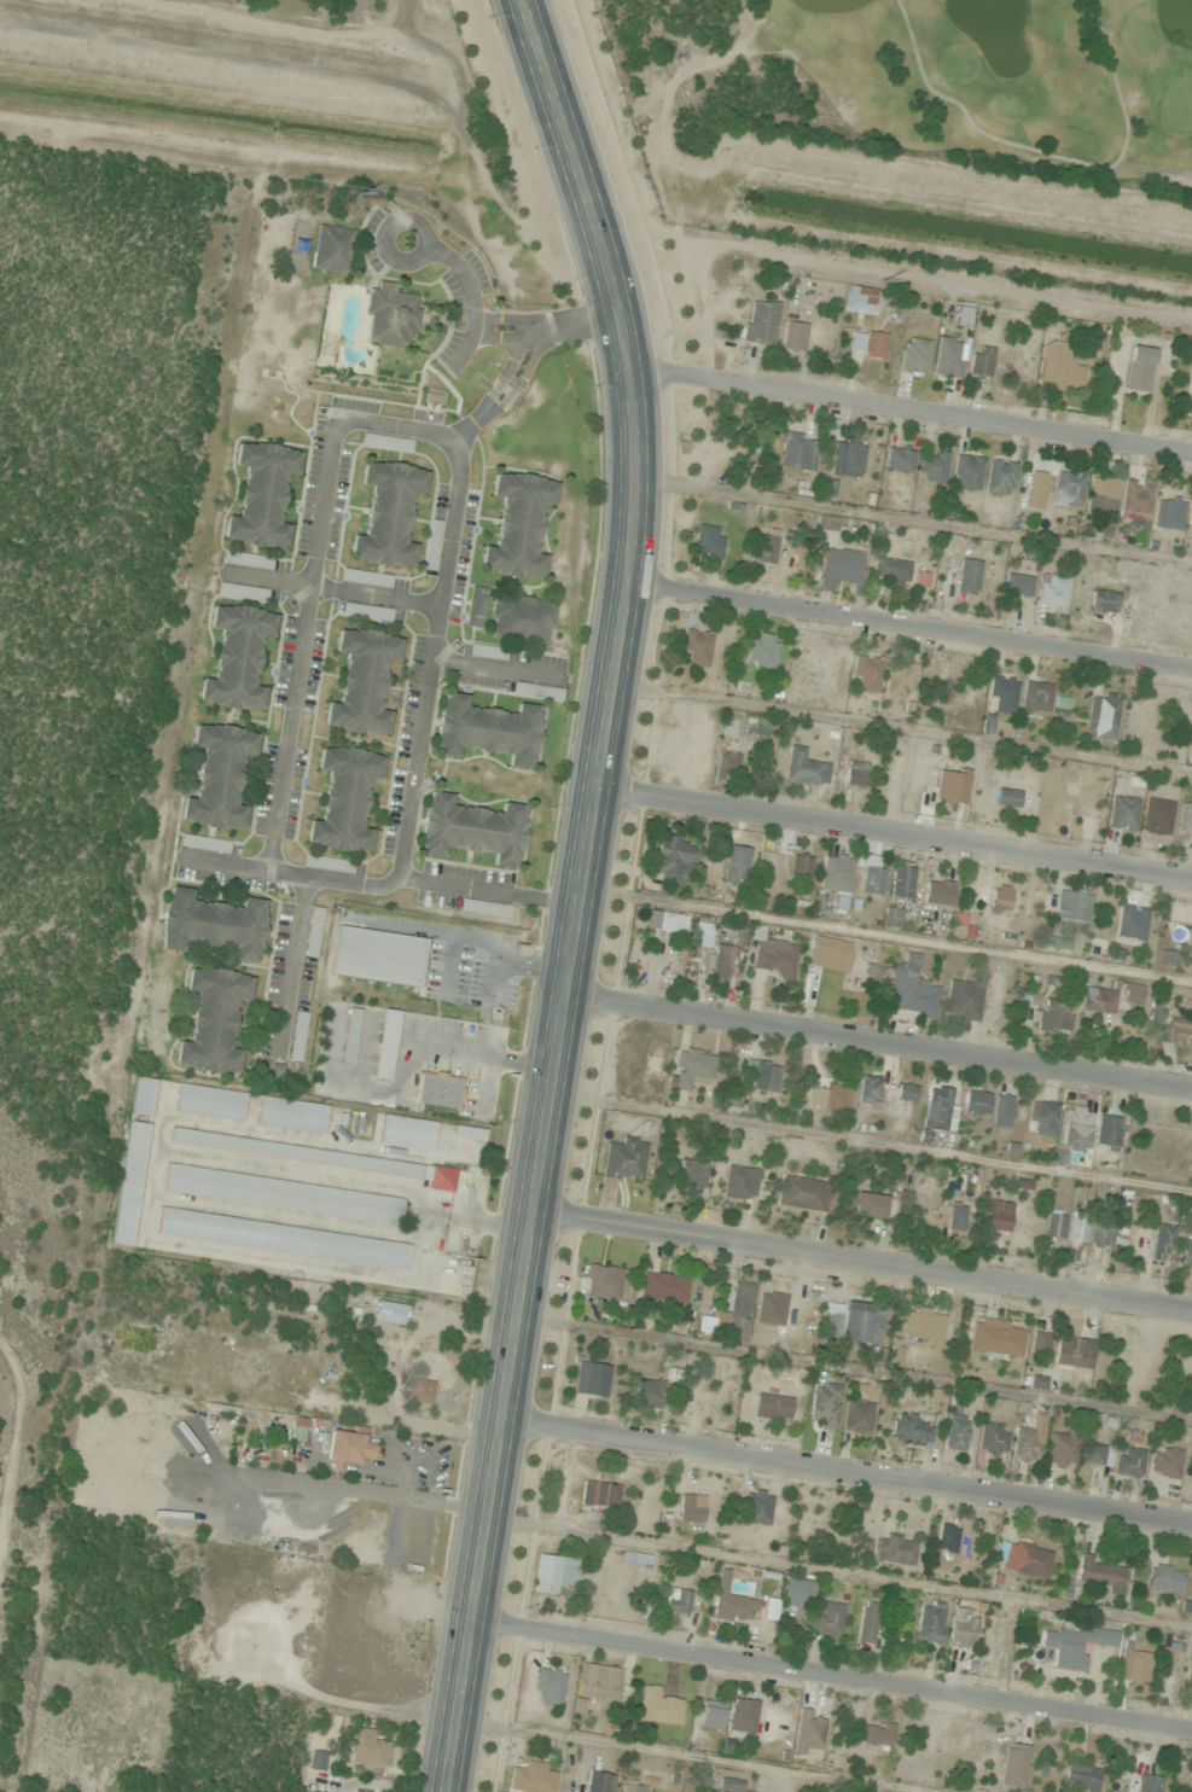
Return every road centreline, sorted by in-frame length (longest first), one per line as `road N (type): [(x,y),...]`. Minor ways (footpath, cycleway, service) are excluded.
road 1 (secondary): [(629,589),(455,1791)]
road 2 (residential): [(1191,1730),(479,1622)]
road 3 (residential): [(1191,1529),(508,1424)]
road 4 (residential): [(1191,1314),(539,1212)]
road 5 (residential): [(1191,1091),(570,995)]
road 6 (secondary): [(525,0),(629,363),(641,464),(629,589)]
road 7 (residential): [(1191,882),(600,792)]
road 8 (residential): [(1191,458),(629,363)]
road 9 (residential): [(1191,671),(629,589)]

